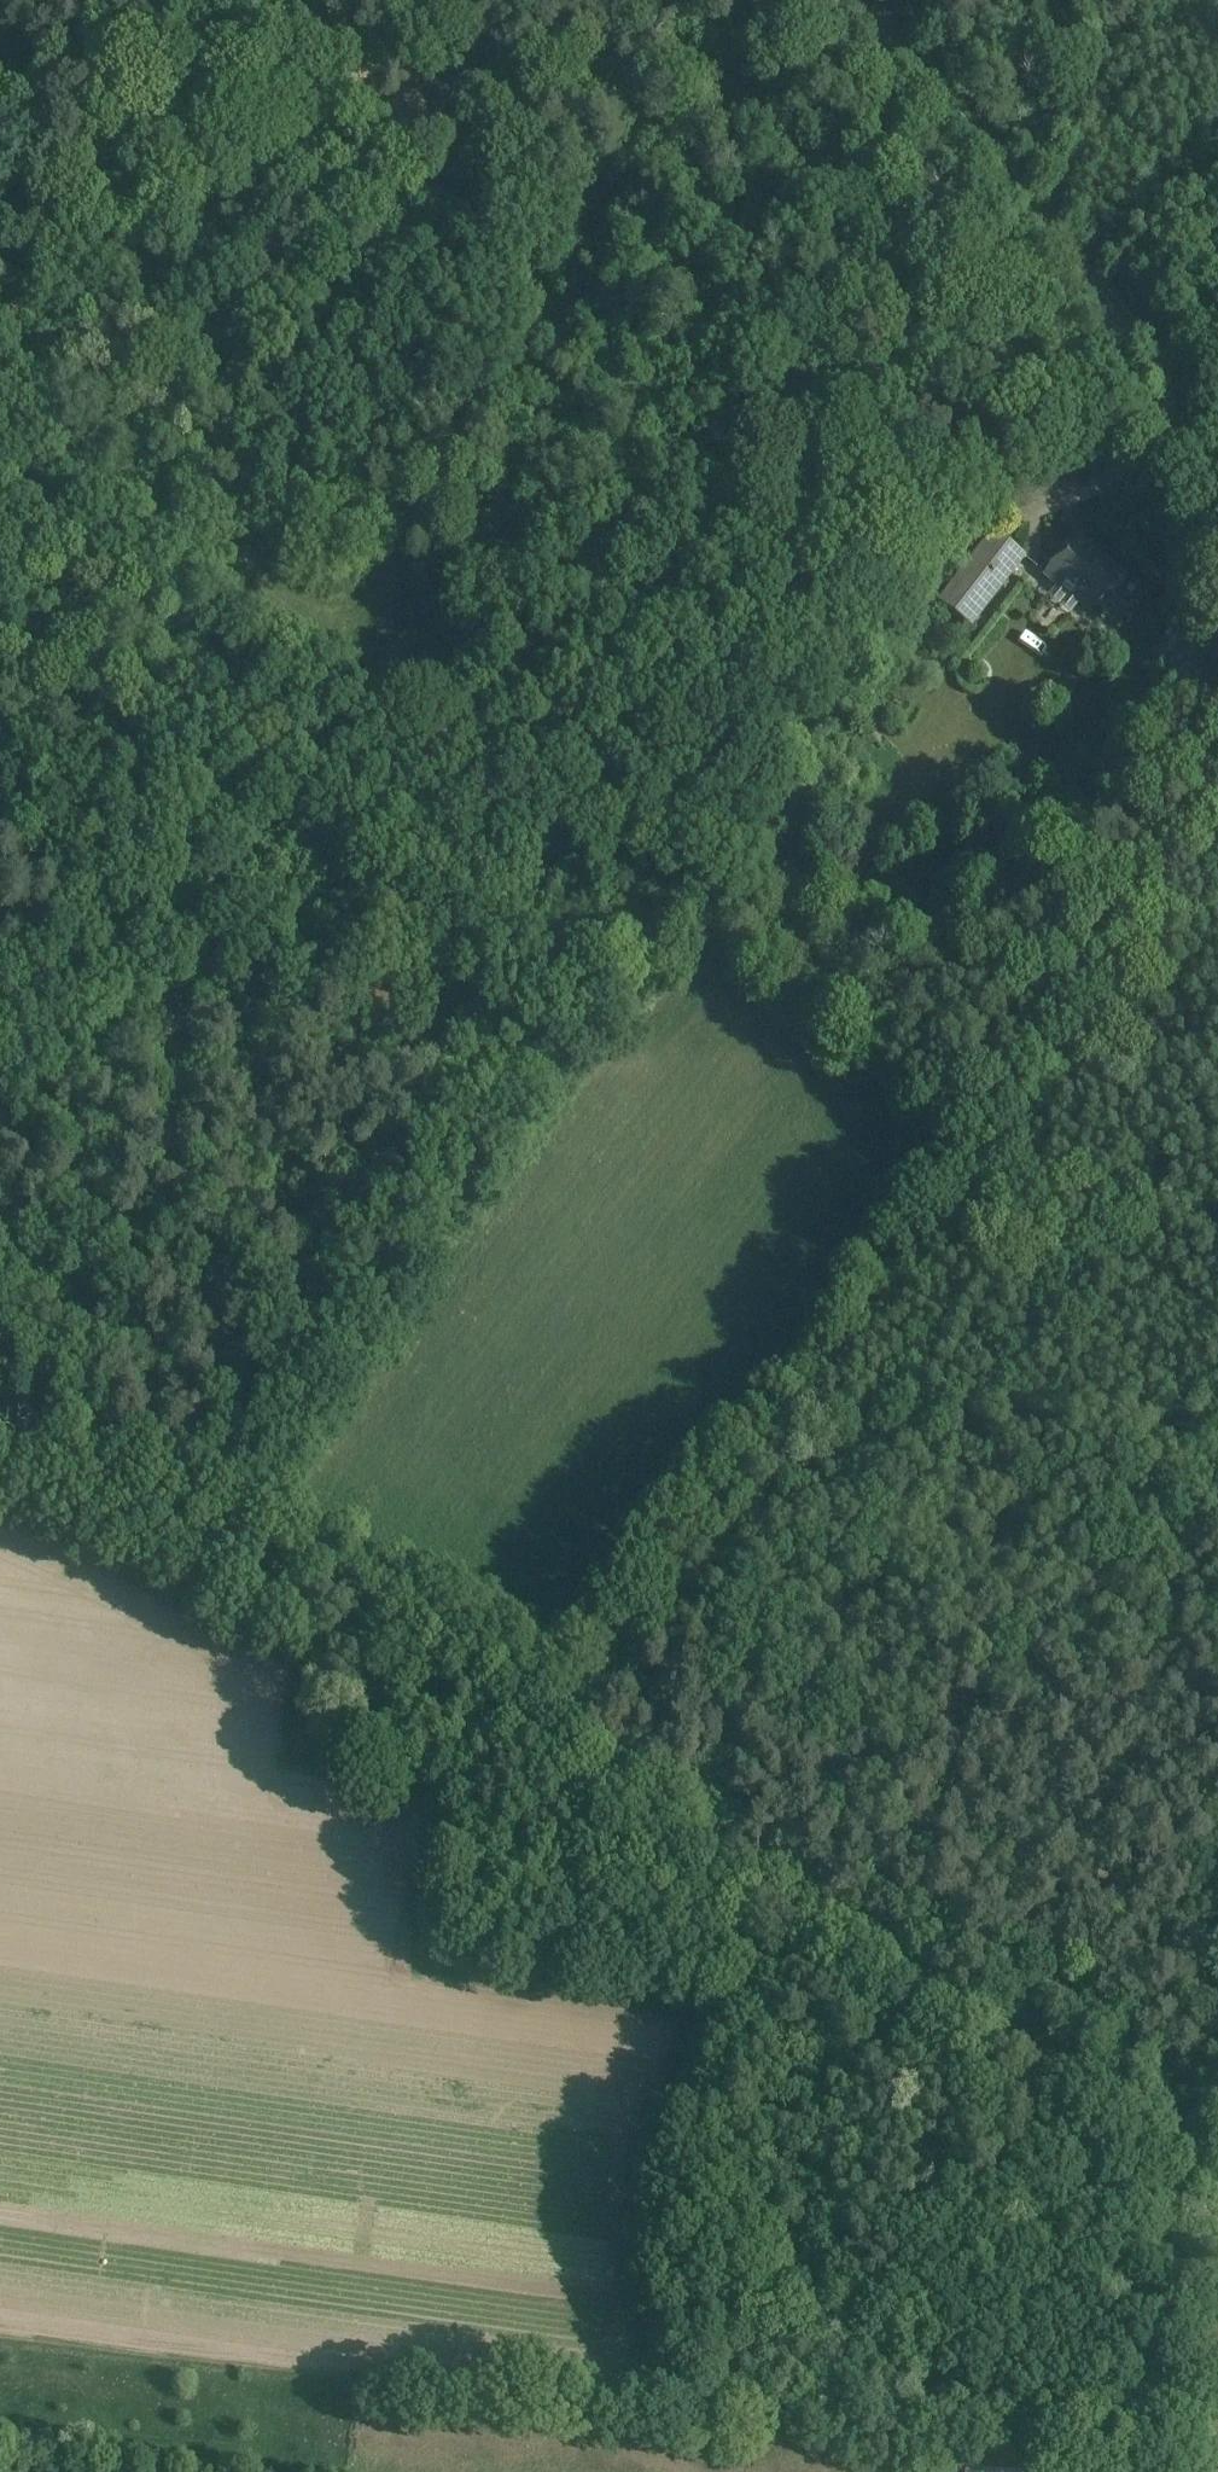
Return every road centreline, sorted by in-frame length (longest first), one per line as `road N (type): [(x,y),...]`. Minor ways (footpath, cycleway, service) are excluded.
road 1 (track): [(0,1330),(390,1619),(791,1886),(1161,2108),(1217,2153)]
road 2 (track): [(870,8),(766,94),(652,158),(612,192),(586,233),(557,321),(520,377),(410,476),(380,531)]
road 3 (tertiary): [(1217,426),(862,0)]

